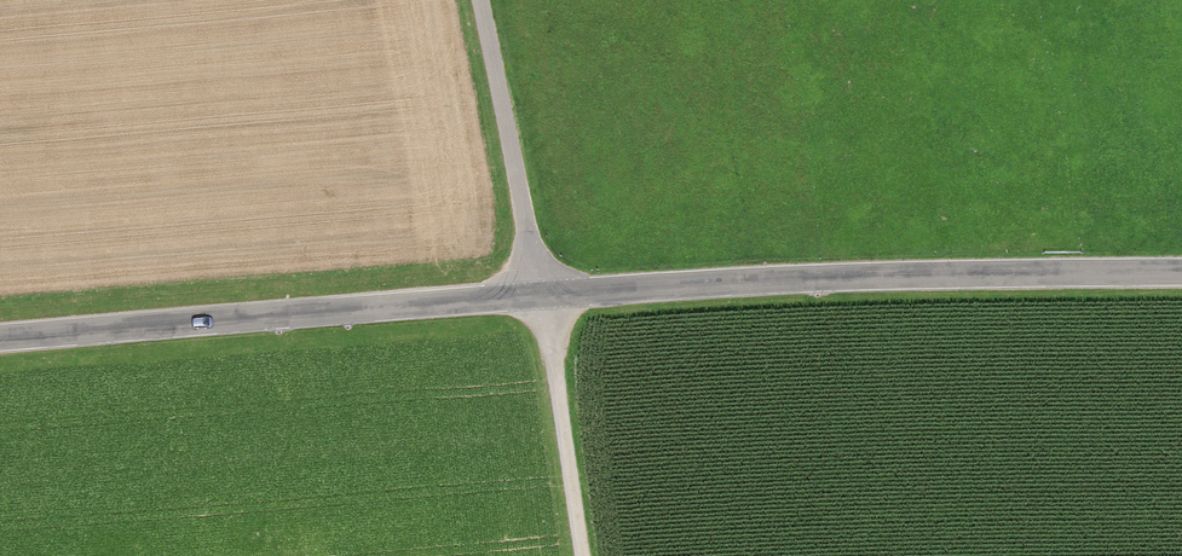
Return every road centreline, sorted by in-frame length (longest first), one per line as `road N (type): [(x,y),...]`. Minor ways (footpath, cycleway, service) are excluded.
road 1 (unclassified): [(1181,272),(876,273),(0,339)]
road 2 (track): [(585,555),(542,294),(481,0)]

